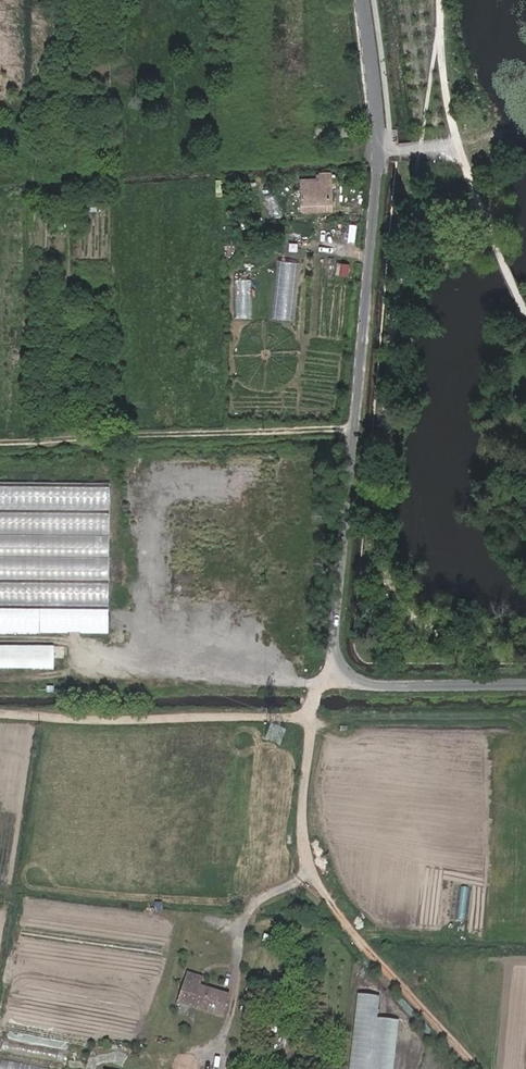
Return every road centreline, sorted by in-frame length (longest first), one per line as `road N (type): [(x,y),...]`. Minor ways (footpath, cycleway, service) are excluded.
road 1 (unclassified): [(525,686),(359,684),(332,663),(380,151),(363,0)]
road 2 (track): [(309,722),(306,834),(320,880),(475,1068)]
road 3 (track): [(0,442),(352,428)]
road 4 (track): [(0,719),(309,722)]

